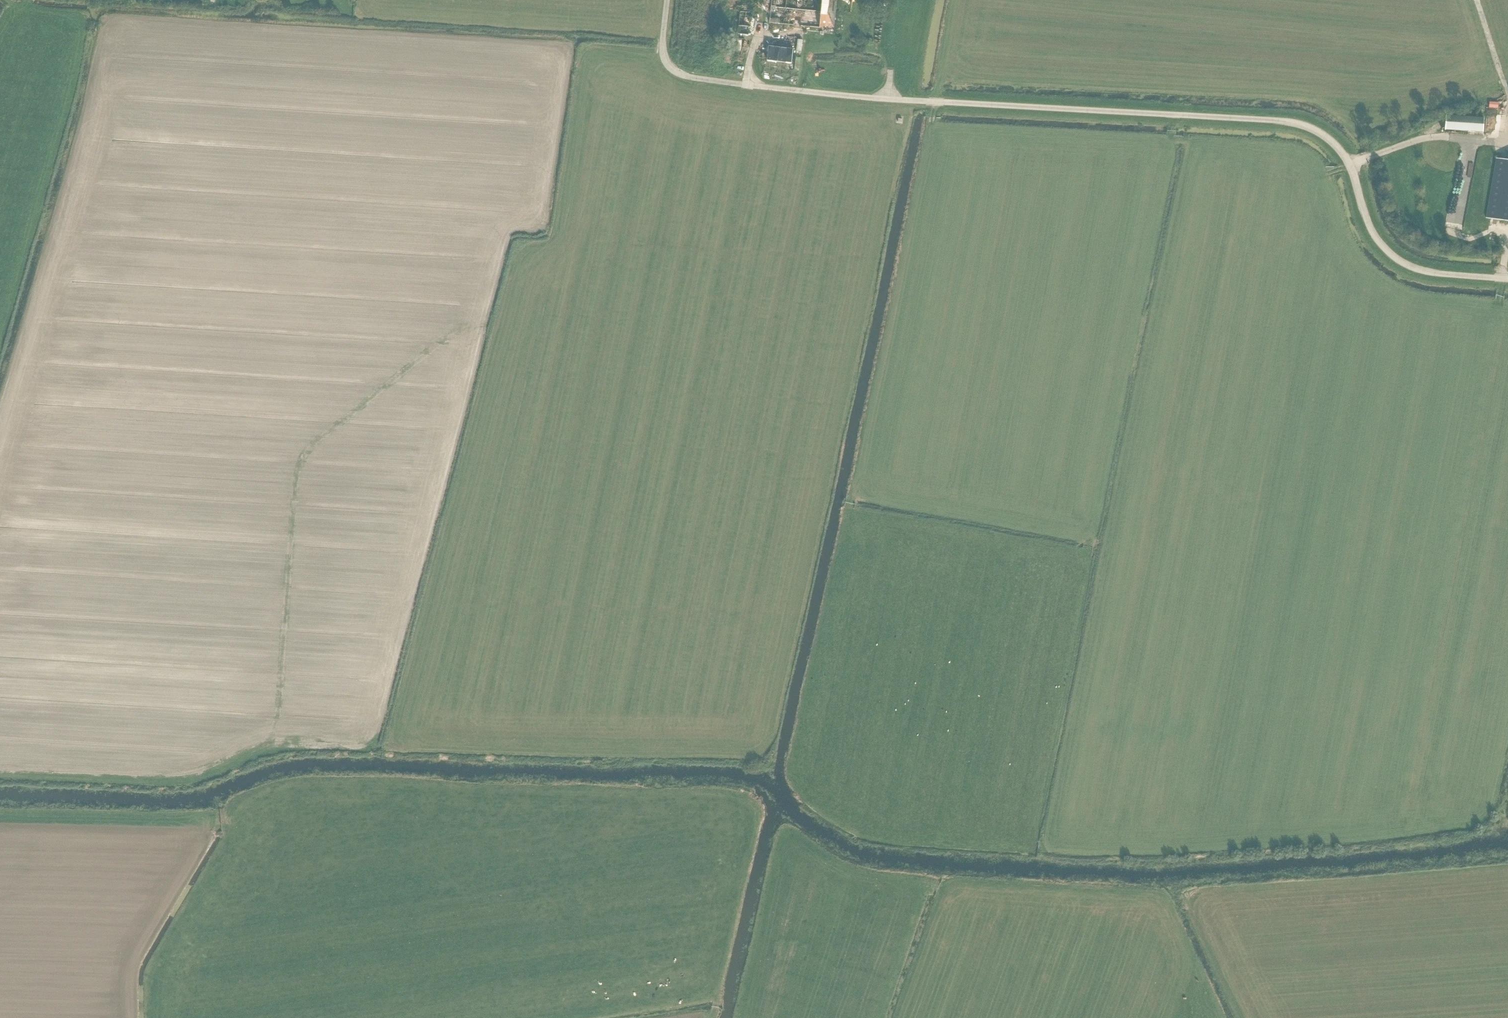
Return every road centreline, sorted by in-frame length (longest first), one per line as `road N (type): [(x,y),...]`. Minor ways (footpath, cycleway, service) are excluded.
road 1 (unclassified): [(1507,280),(1426,272),(1398,261),(1375,237),(1344,156),(1300,124),(885,100),(684,76),(663,53),(667,0)]

